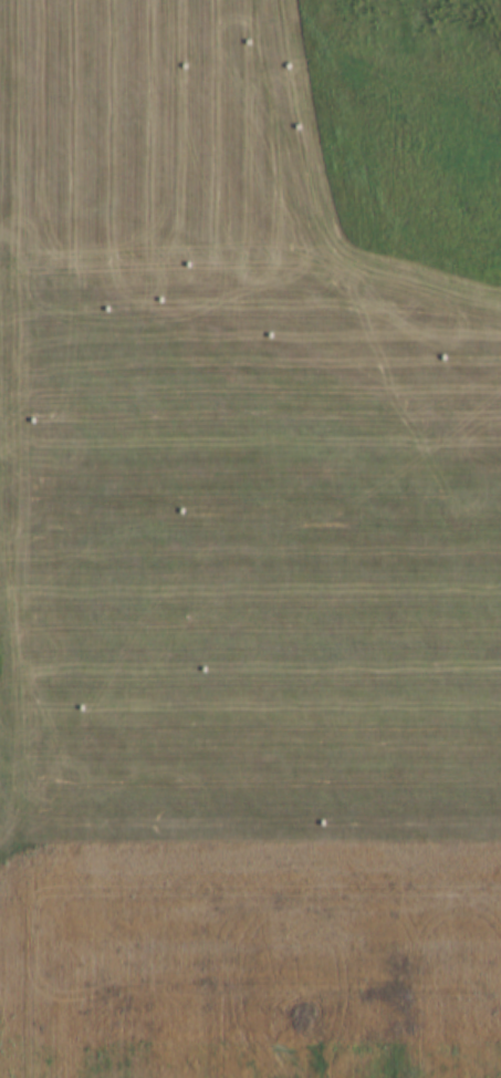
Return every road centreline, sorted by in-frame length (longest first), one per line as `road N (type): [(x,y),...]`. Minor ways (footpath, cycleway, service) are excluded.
road 1 (track): [(500,369),(0,173)]

